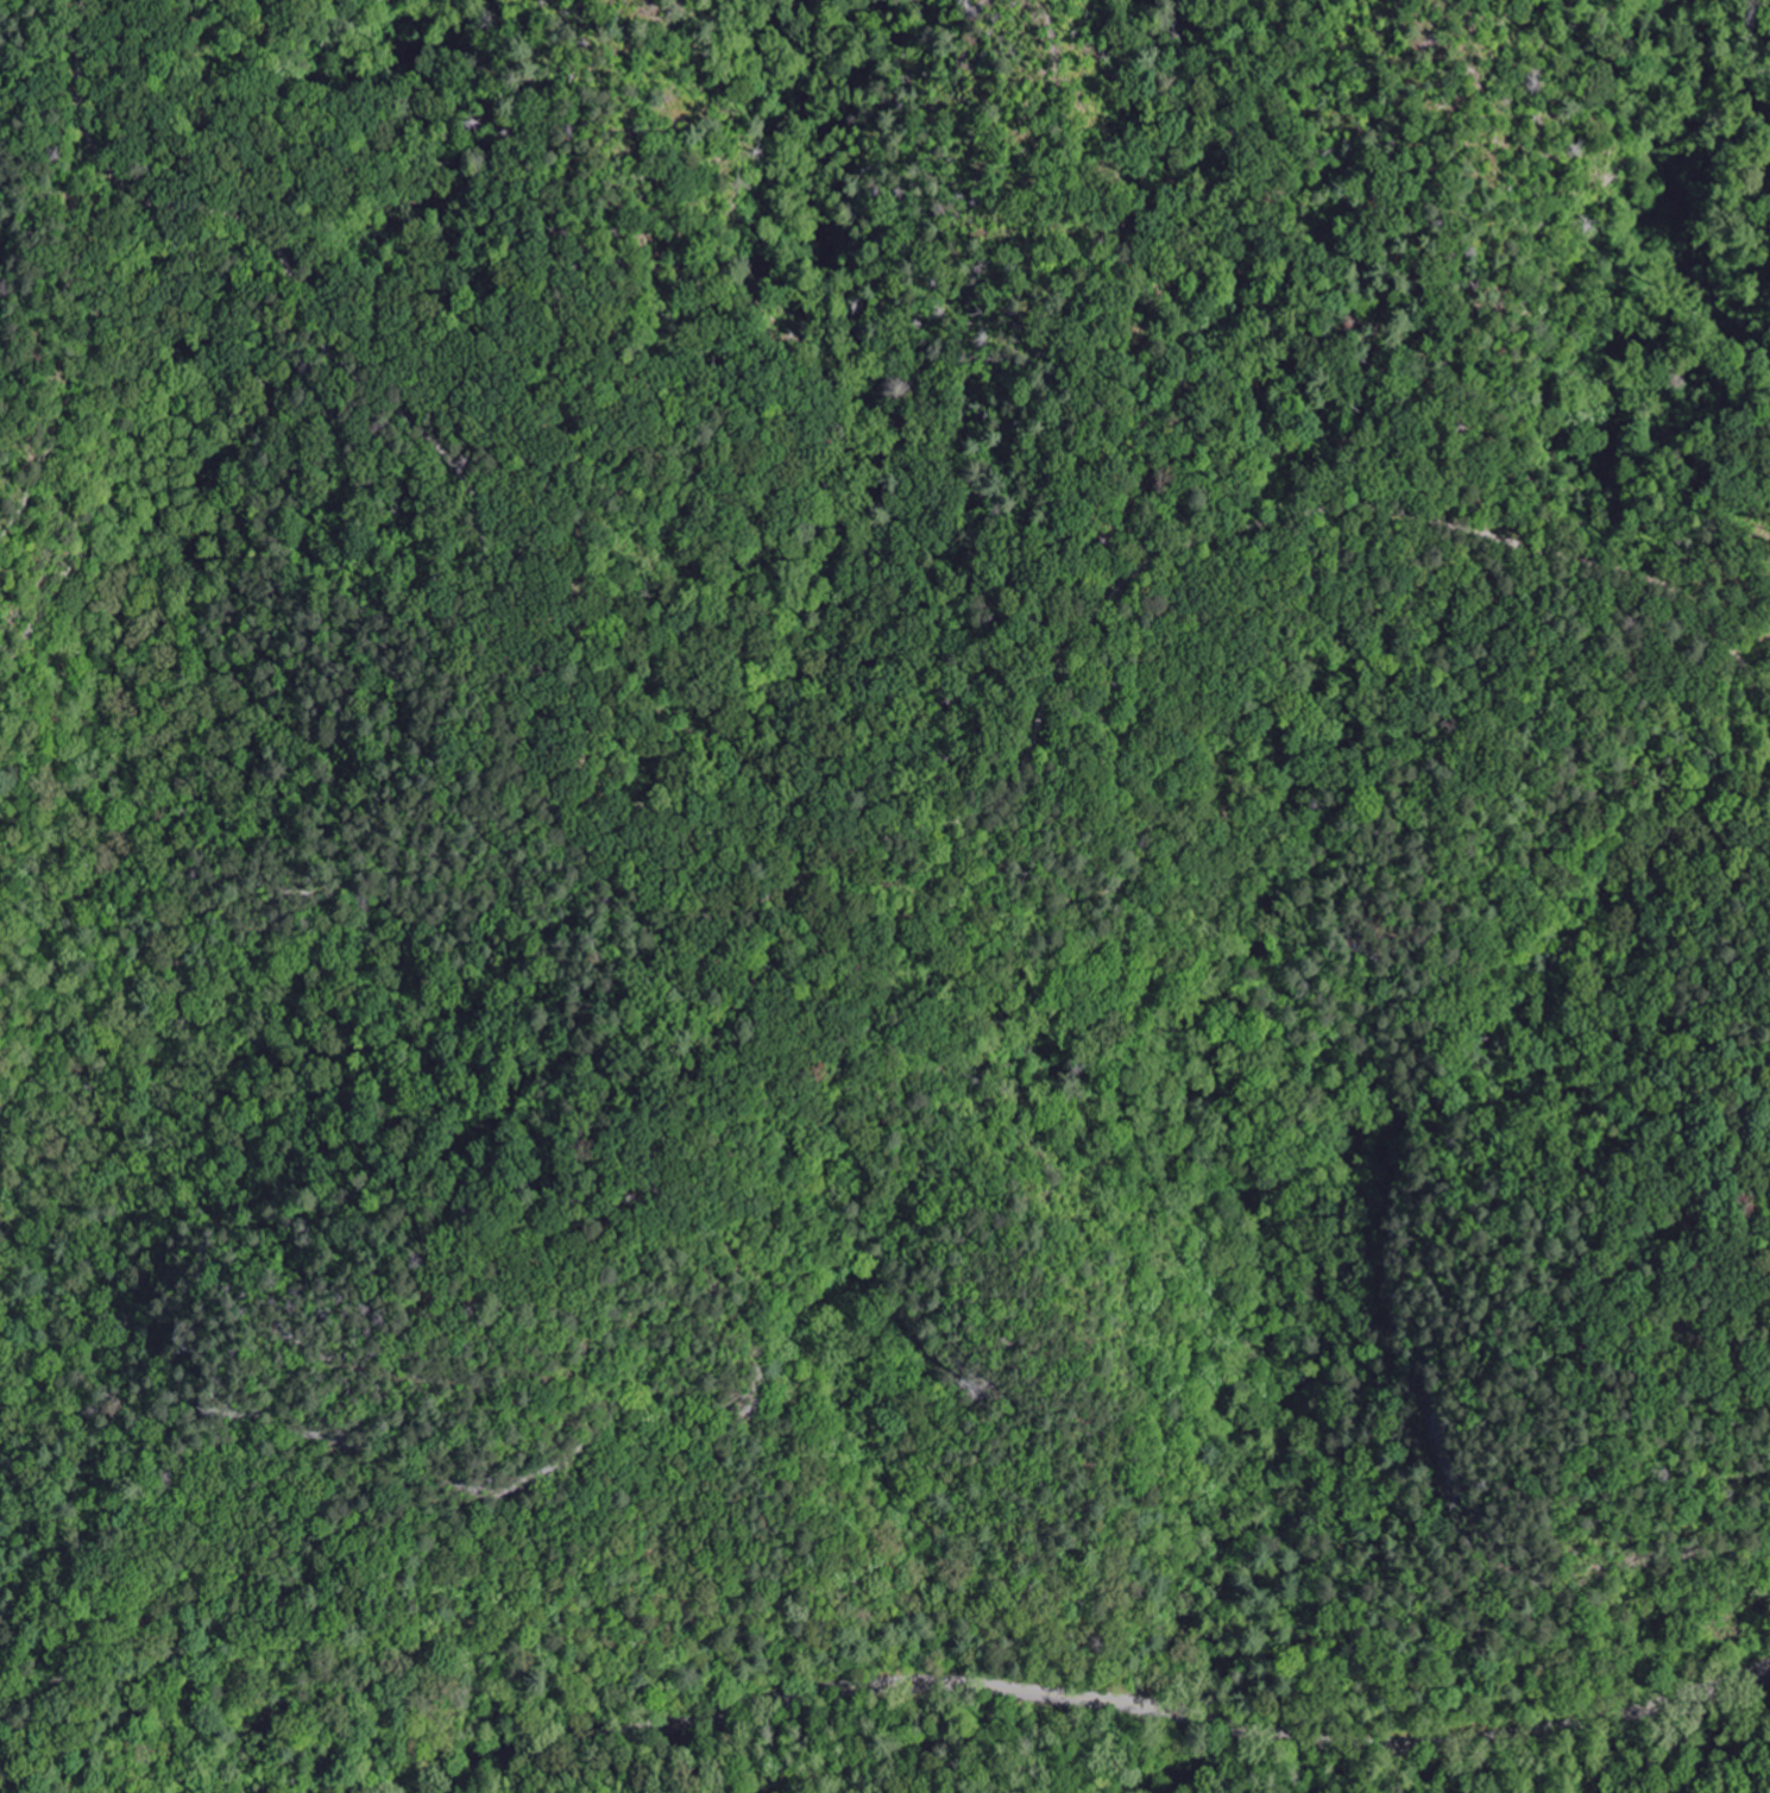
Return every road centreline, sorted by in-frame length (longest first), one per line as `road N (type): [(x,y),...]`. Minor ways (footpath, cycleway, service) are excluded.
road 1 (secondary): [(409,1792),(562,1742),(875,1681),(975,1681),(1286,1737),(1362,1742),(1671,1723),(1706,1715),(1769,1677)]

